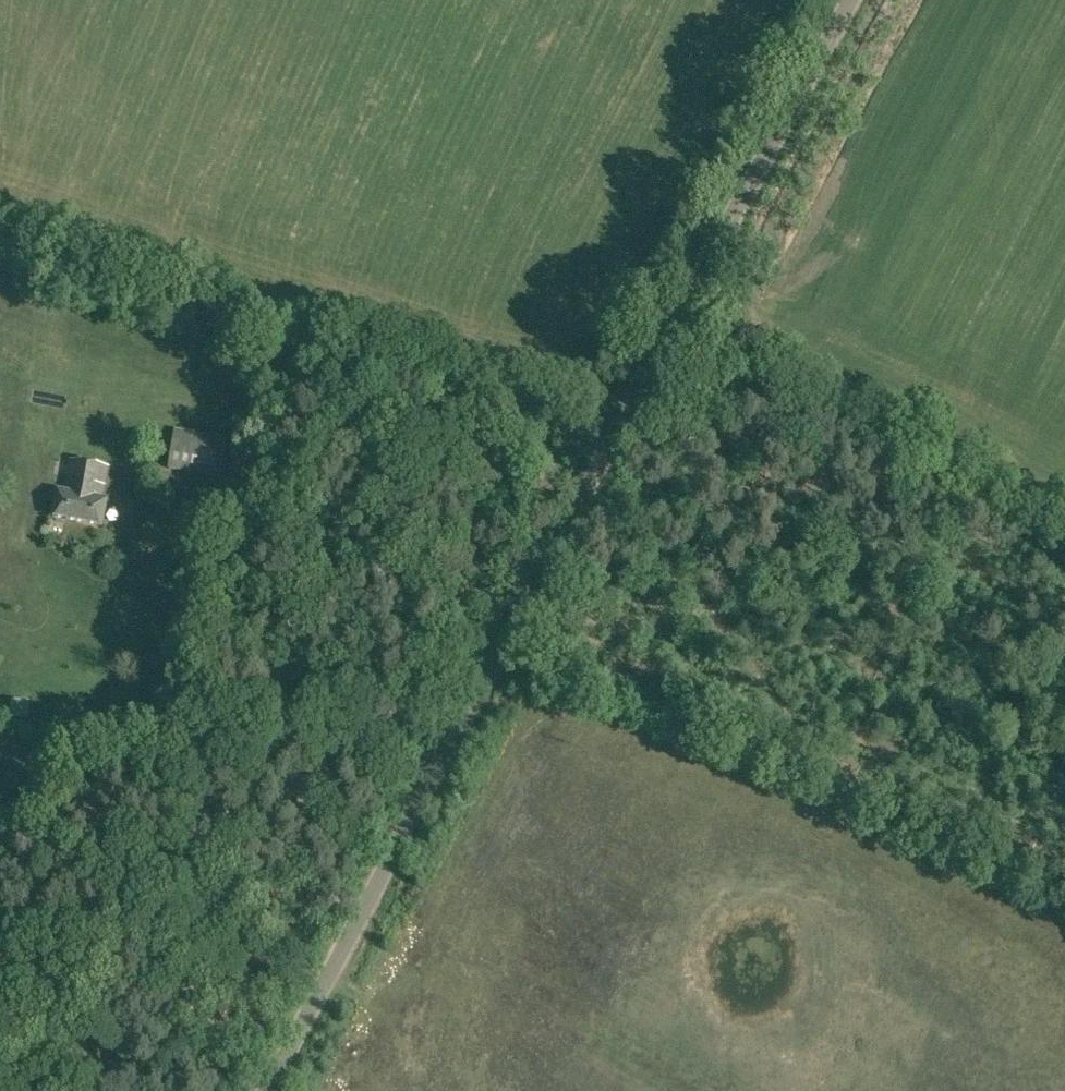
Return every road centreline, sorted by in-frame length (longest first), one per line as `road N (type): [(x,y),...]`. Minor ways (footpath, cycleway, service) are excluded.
road 1 (unclassified): [(267,1090),(853,0)]
road 2 (track): [(539,584),(246,499),(224,503)]

